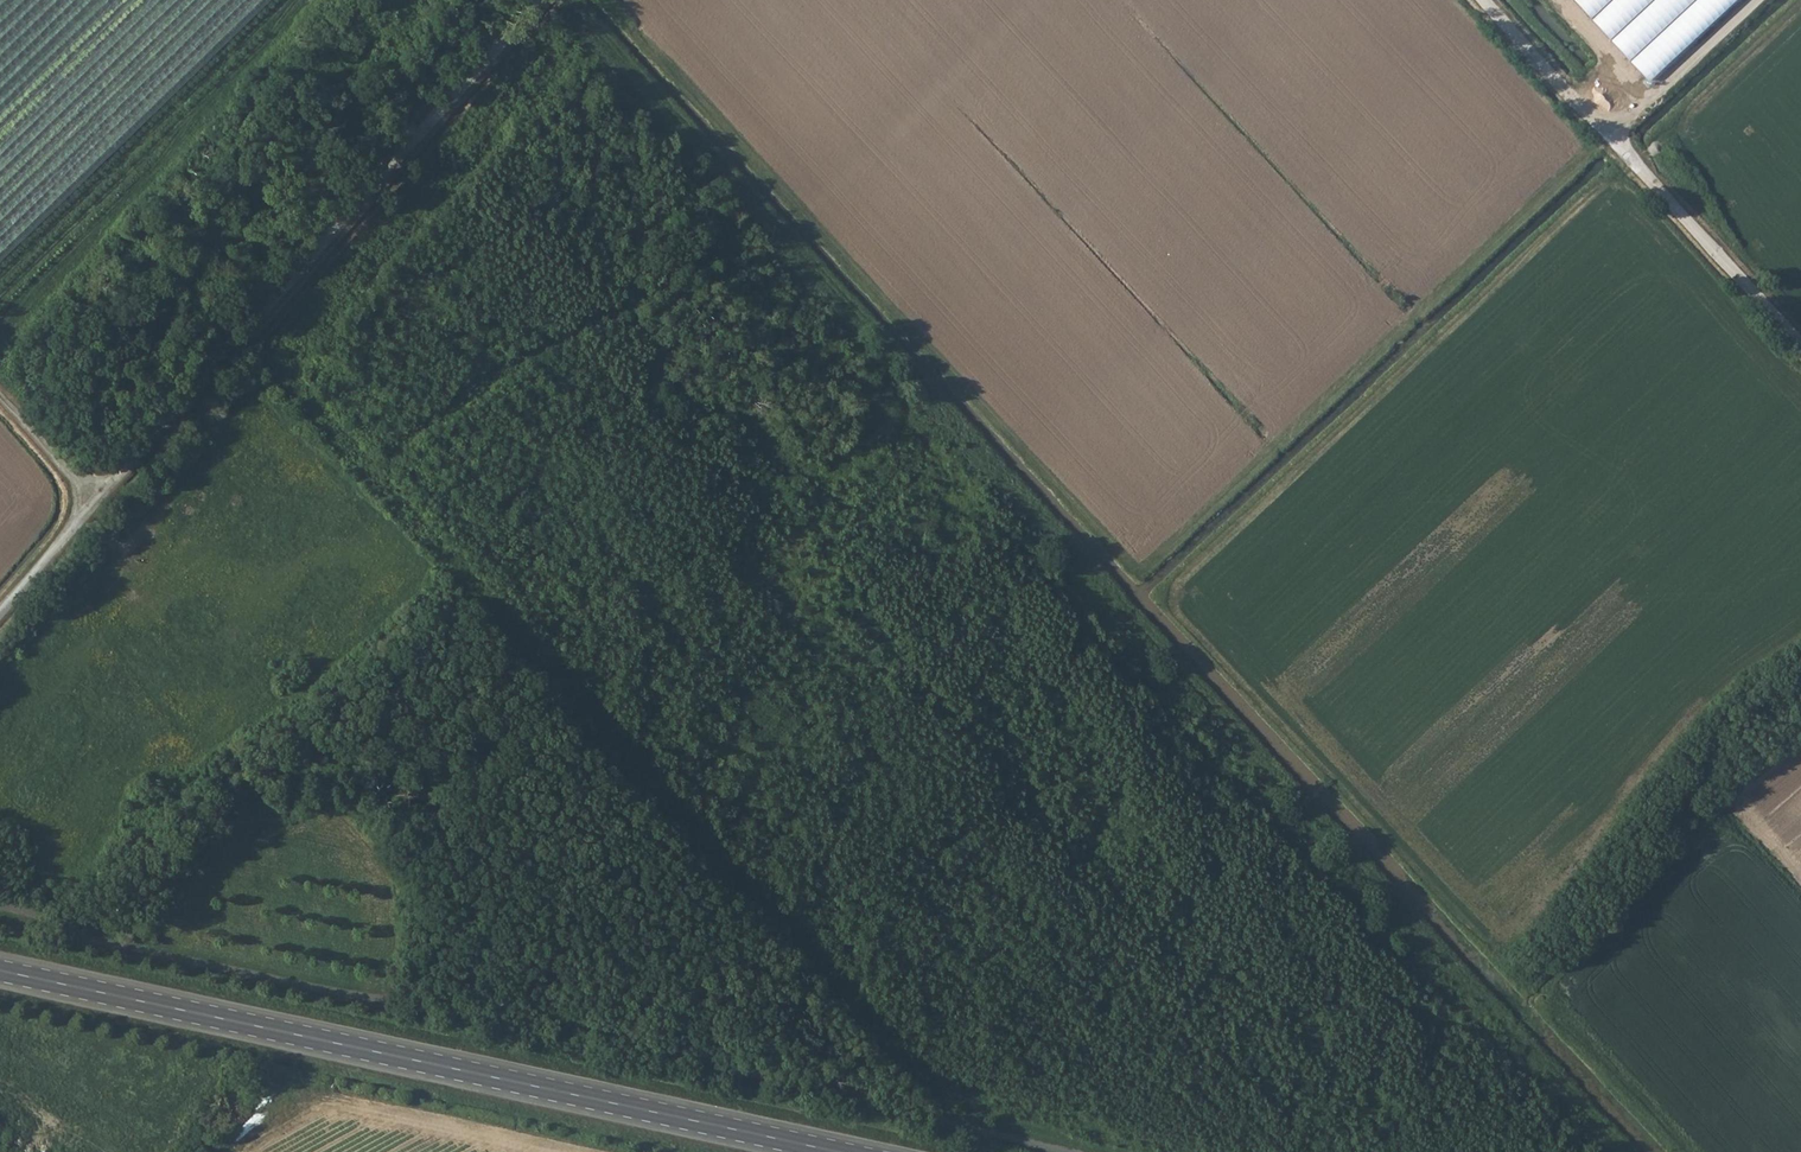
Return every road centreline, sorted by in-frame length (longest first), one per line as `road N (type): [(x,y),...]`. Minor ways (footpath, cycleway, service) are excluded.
road 1 (secondary): [(840,1151),(0,970)]
road 2 (track): [(94,501),(538,0)]
road 3 (track): [(1485,0),(1800,343)]
road 4 (track): [(0,609),(94,501)]
road 5 (track): [(0,395),(94,501)]

